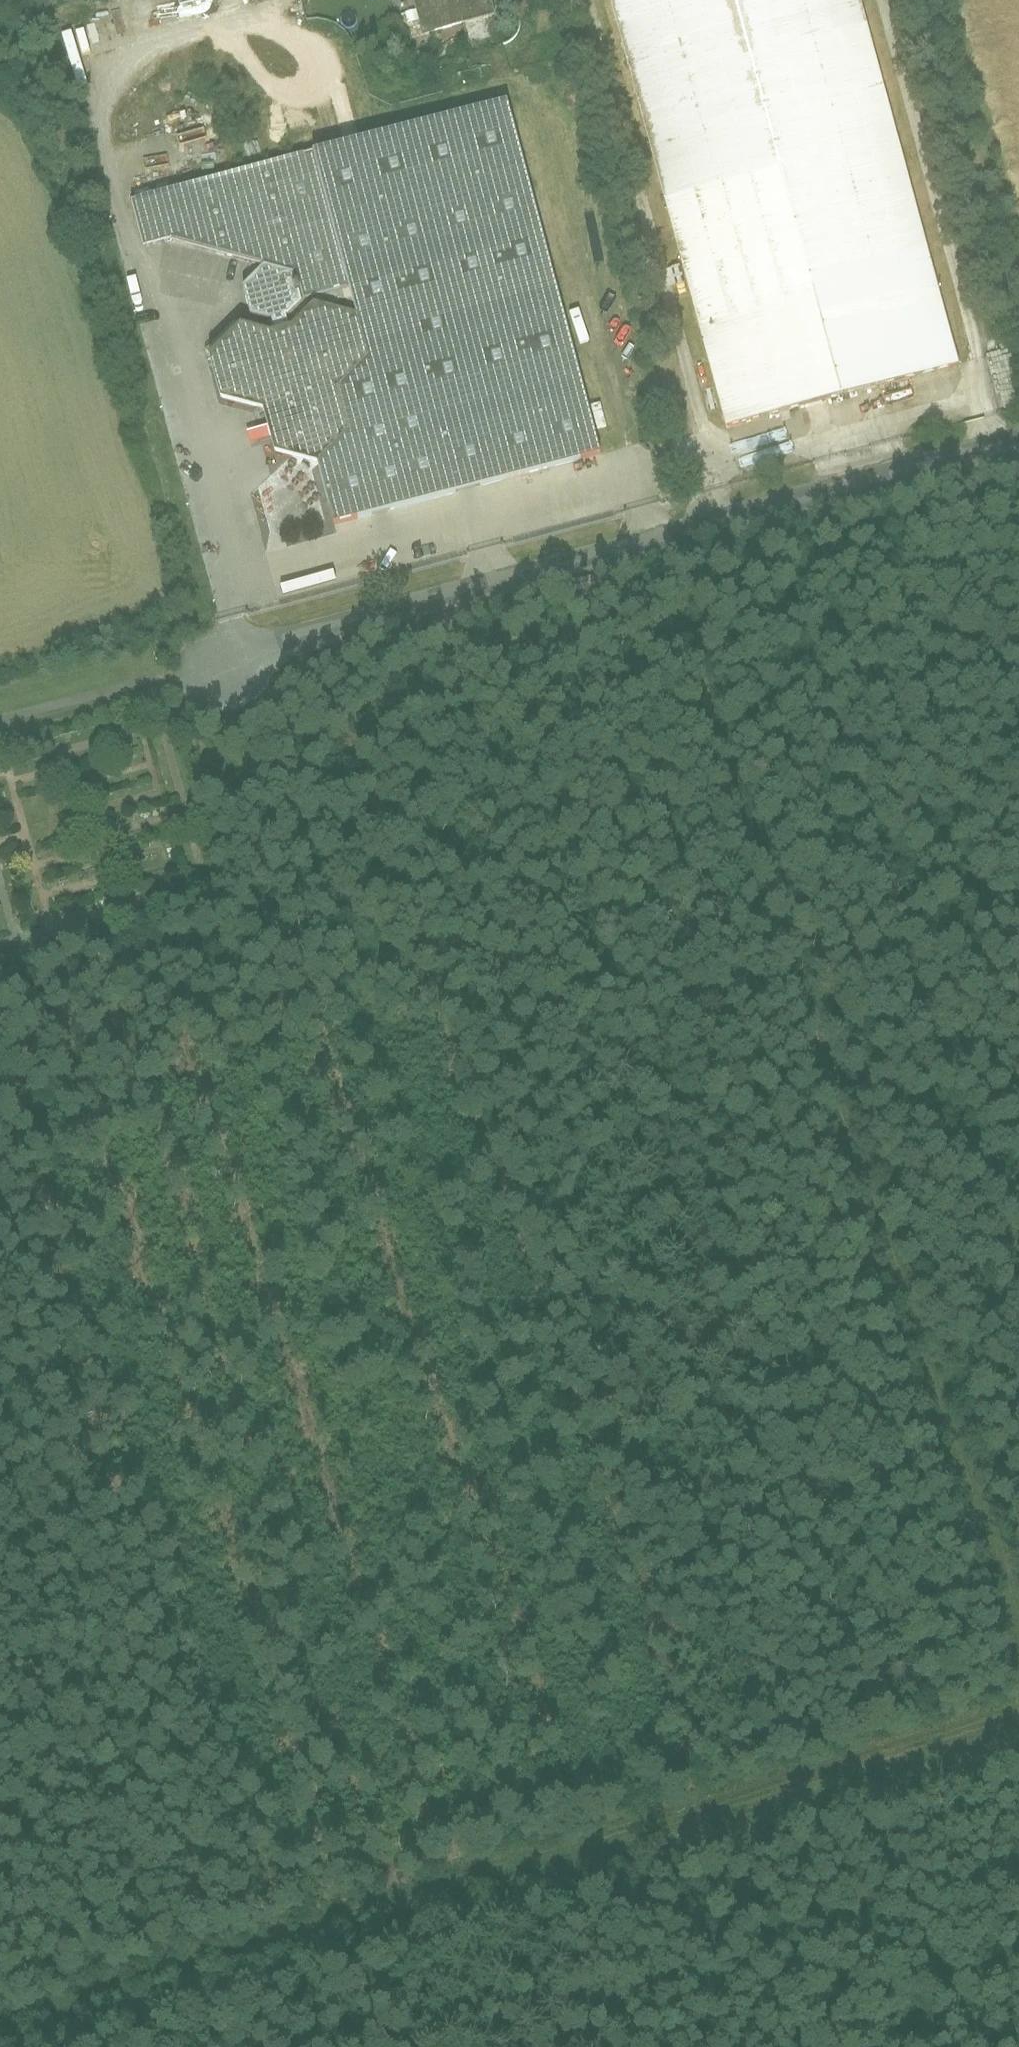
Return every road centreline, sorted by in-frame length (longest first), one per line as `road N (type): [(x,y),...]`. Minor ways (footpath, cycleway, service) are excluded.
road 1 (track): [(664,544),(1018,1611)]
road 2 (track): [(0,2023),(1018,1711)]
road 3 (unclassified): [(1018,446),(180,676)]

